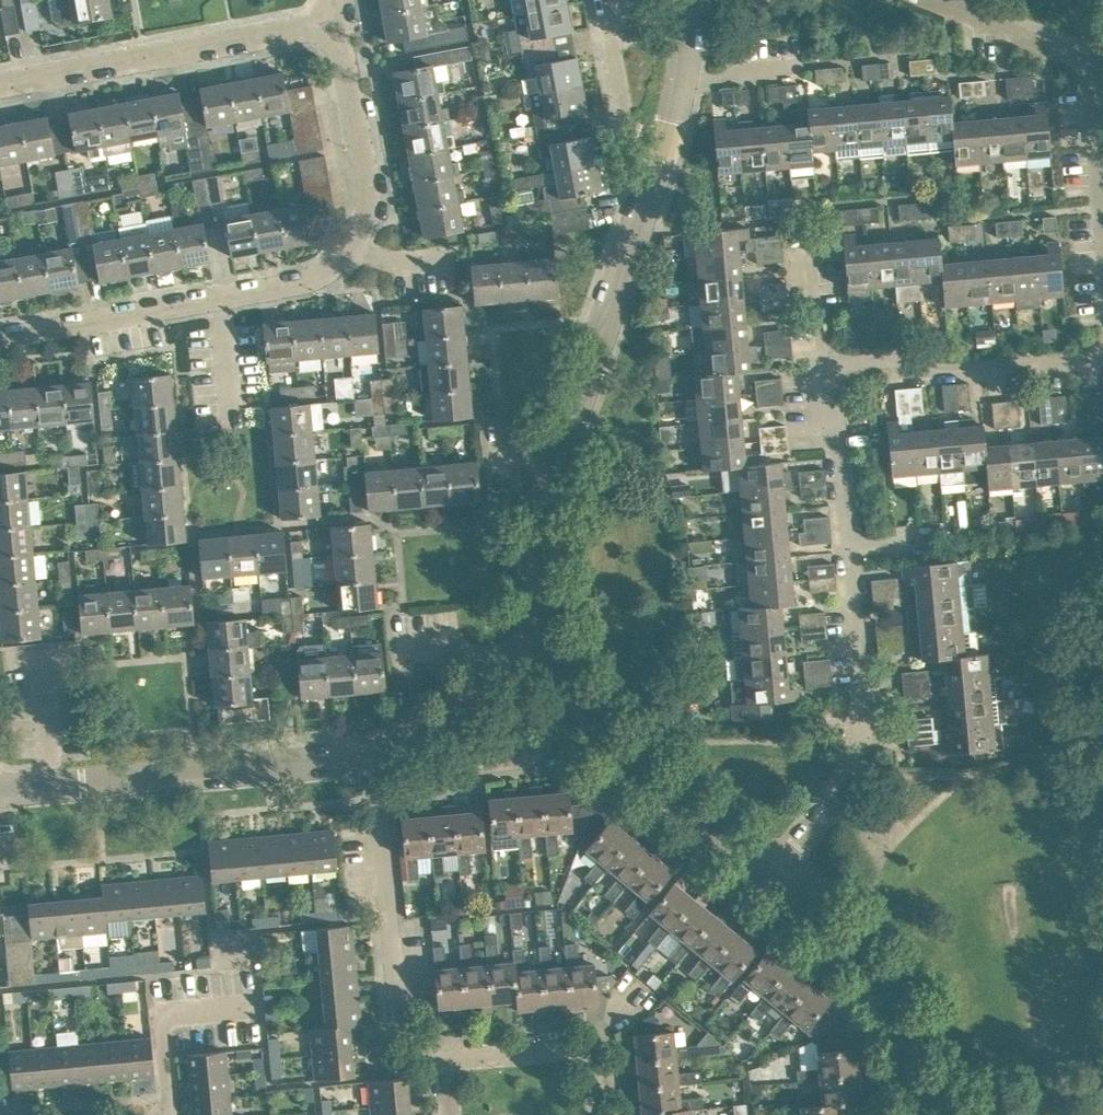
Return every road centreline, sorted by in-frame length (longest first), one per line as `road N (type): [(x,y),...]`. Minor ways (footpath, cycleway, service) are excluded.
road 1 (residential): [(767,880),(860,766),(840,451),(820,367)]
road 2 (residential): [(544,649),(530,531),(666,136)]
road 3 (residential): [(218,297),(329,269),(364,221),(367,191),(336,21)]
road 4 (residential): [(0,790),(373,756)]
road 5 (residential): [(0,84),(336,21)]
road 6 (residential): [(445,1061),(405,1036),(398,1020),(373,756)]
road 7 (residential): [(767,880),(611,752),(584,723),(544,649)]
road 8 (residential): [(915,1114),(905,1037),(883,979),(767,880)]
road 9 (residential): [(820,367),(886,358),(942,373),(1102,355)]
road 10 (residential): [(1102,183),(1090,71),(1051,45),(936,0)]
road 11 (residential): [(0,338),(218,297)]
road 12 (unclassified): [(598,1114),(585,1057),(564,1050),(445,1061)]
road 13 (residential): [(158,1114),(167,1106),(160,1028),(169,1012),(260,1005)]
road 14 (residential): [(666,136),(633,131),(623,116),(602,0)]
road 15 (residential): [(666,136),(682,76),(686,0)]
road 16 (residential): [(820,367),(804,230)]
road 17 (residential): [(230,426),(218,297)]

